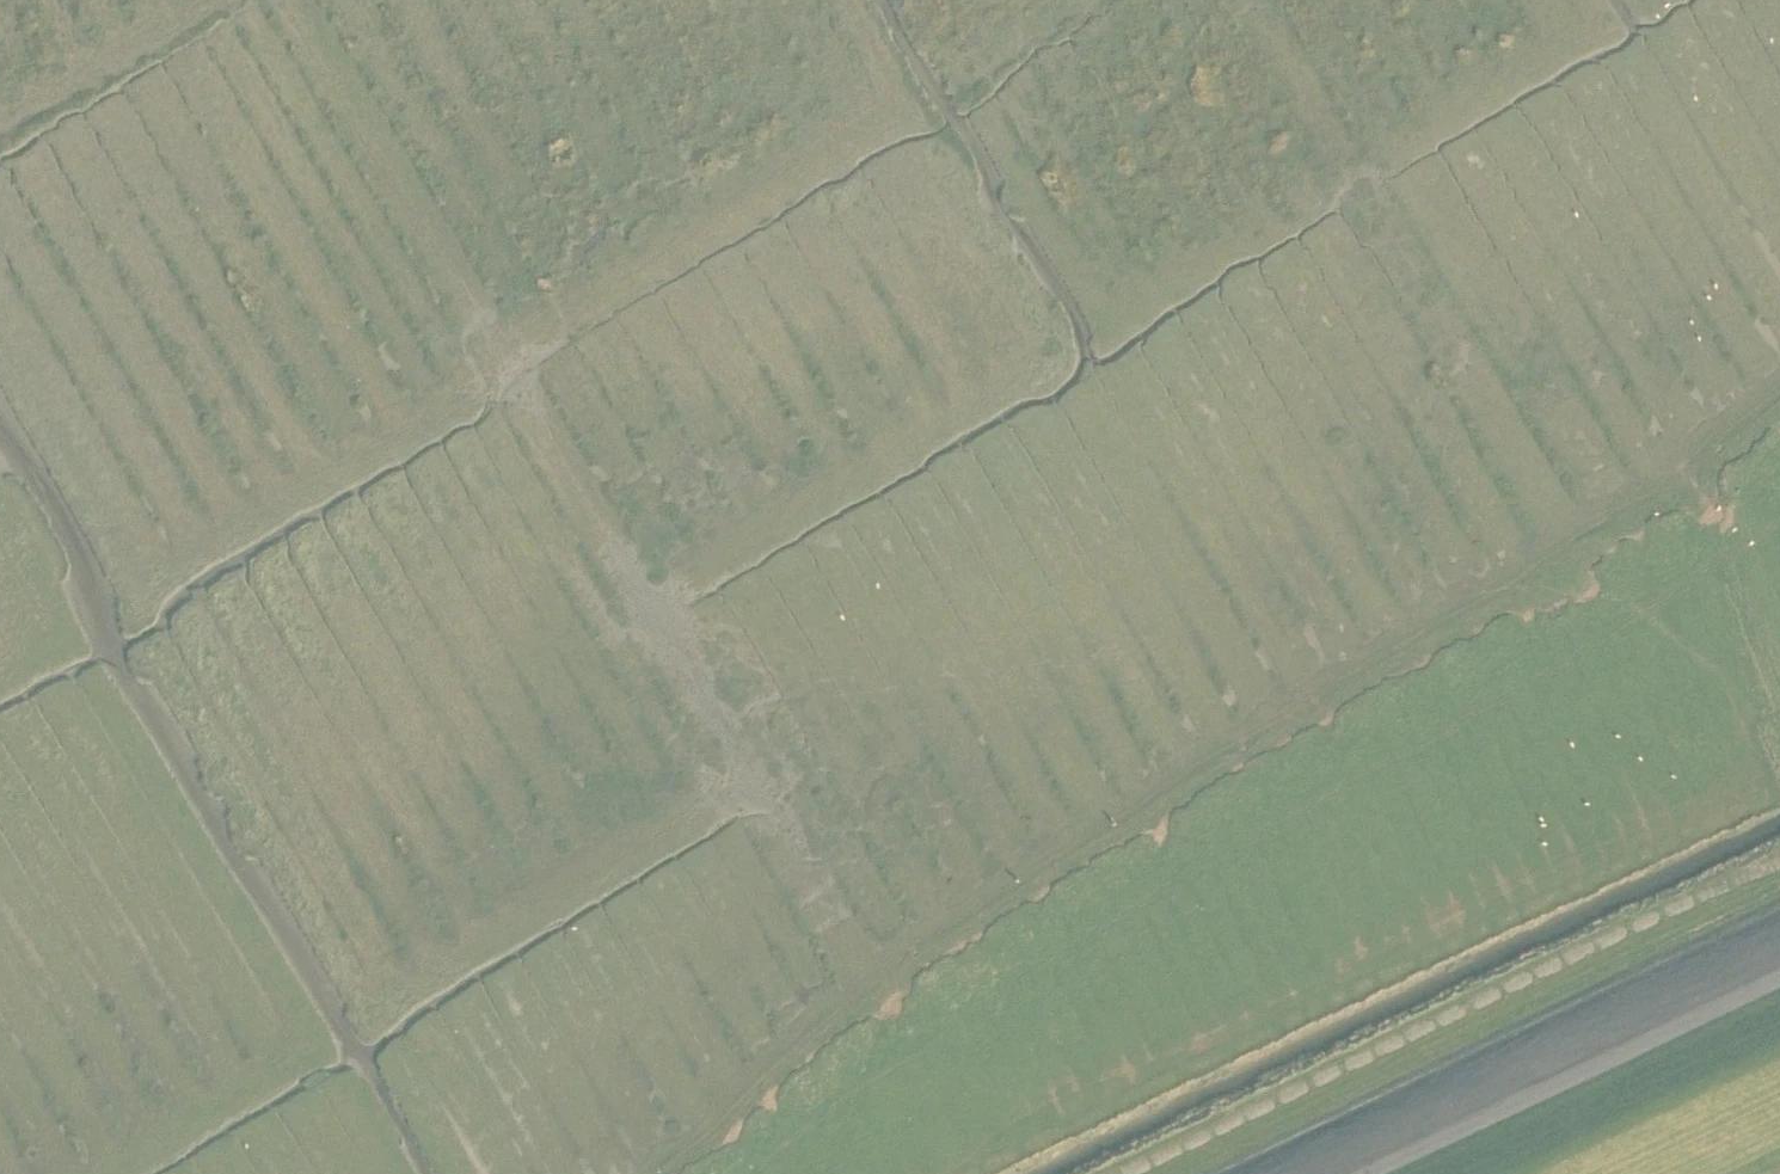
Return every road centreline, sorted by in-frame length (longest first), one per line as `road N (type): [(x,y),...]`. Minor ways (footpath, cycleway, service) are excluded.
road 1 (track): [(1367,1173),(1779,979)]

